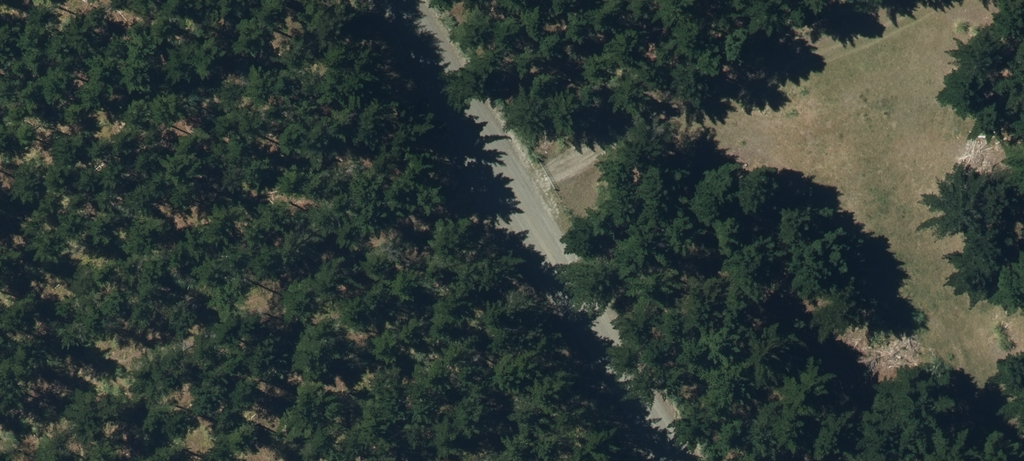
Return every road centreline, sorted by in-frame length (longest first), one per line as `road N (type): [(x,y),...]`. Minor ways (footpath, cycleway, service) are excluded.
road 1 (track): [(1023,21),(490,261)]
road 2 (unclassified): [(329,0),(613,460)]
road 3 (track): [(19,460),(490,261)]

